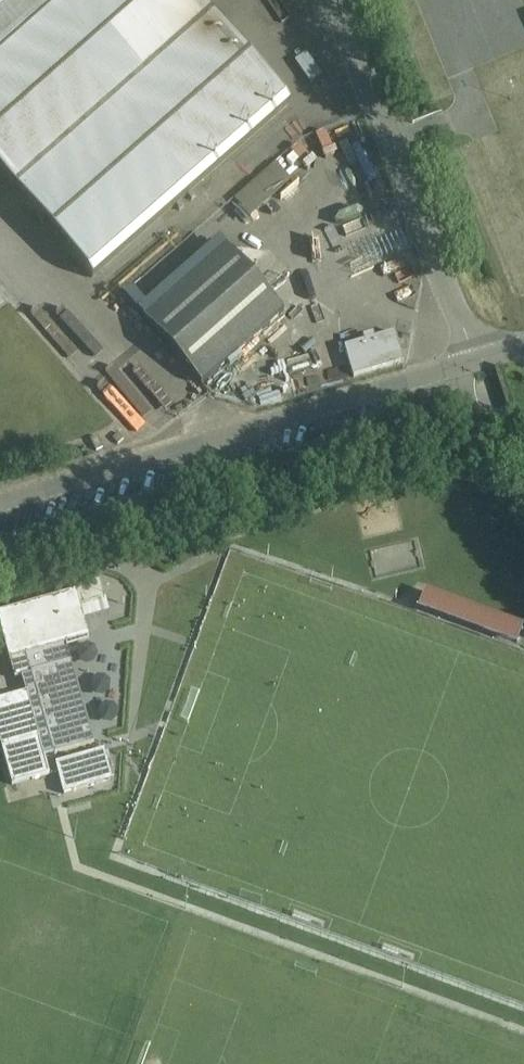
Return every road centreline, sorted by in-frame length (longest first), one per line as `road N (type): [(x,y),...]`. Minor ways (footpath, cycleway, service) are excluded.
road 1 (unclassified): [(0,498),(474,358)]
road 2 (unclassified): [(474,358),(336,0)]

